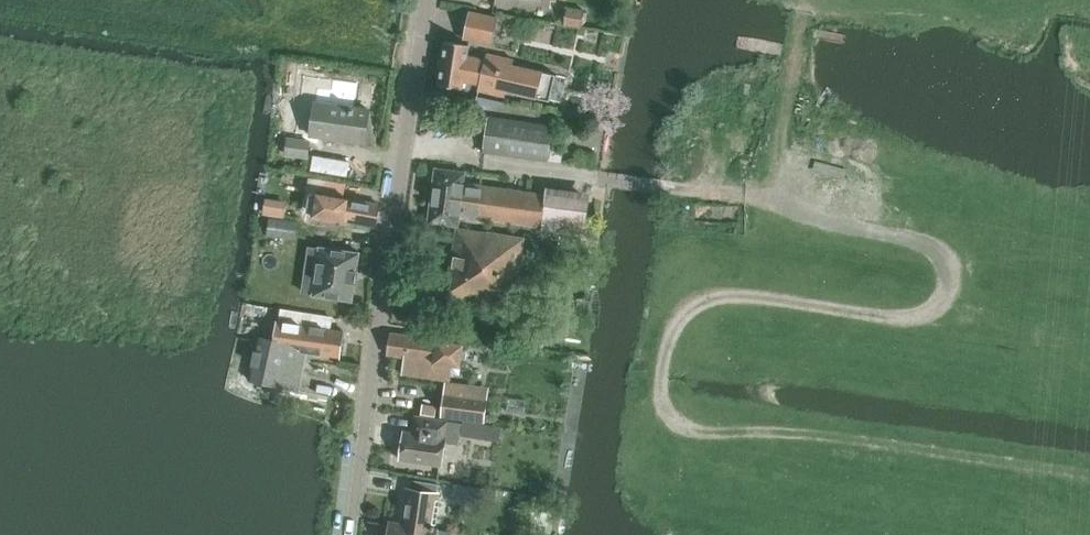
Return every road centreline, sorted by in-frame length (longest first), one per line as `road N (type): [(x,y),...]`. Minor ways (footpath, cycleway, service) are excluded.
road 1 (track): [(1089,478),(840,437),(680,427),(662,405),(668,336),(703,301),(753,295),(907,316),(941,298),(947,261),(903,234),(820,222),(745,196),(593,179)]
road 2 (tertiary): [(355,534),(428,0)]
road 3 (track): [(408,134),(466,160),(593,179)]

